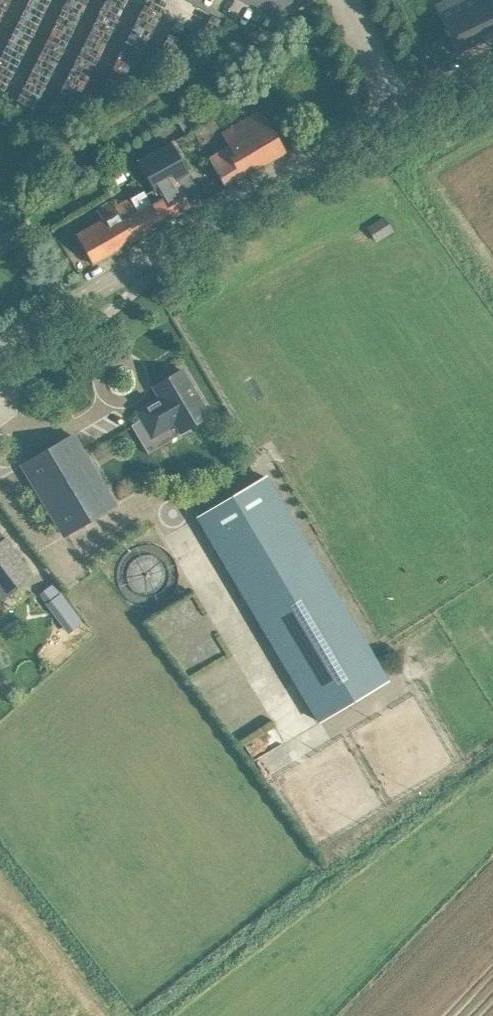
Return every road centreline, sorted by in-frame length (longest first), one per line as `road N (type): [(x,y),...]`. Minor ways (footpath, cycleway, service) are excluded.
road 1 (tertiary): [(0,350),(492,72)]

